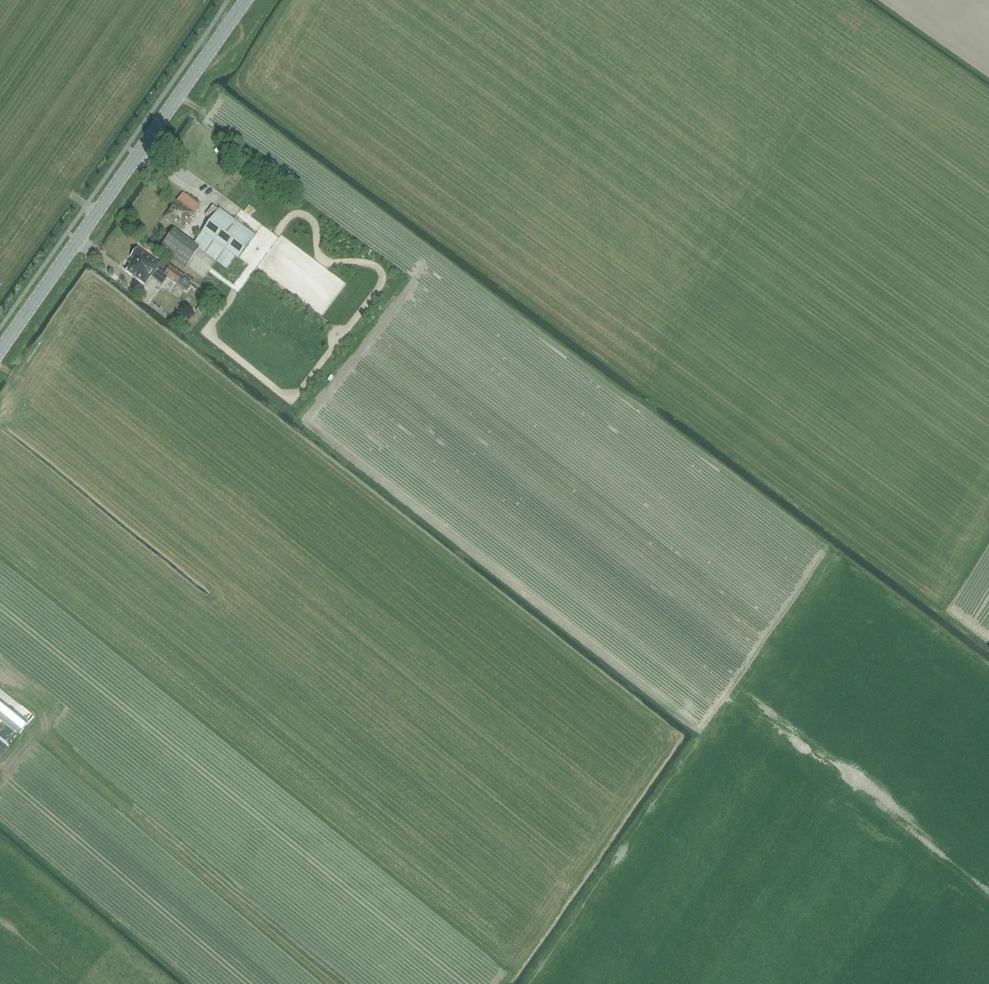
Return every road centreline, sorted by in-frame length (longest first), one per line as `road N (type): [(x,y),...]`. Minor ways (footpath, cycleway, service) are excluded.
road 1 (tertiary): [(0,352),(245,0)]

